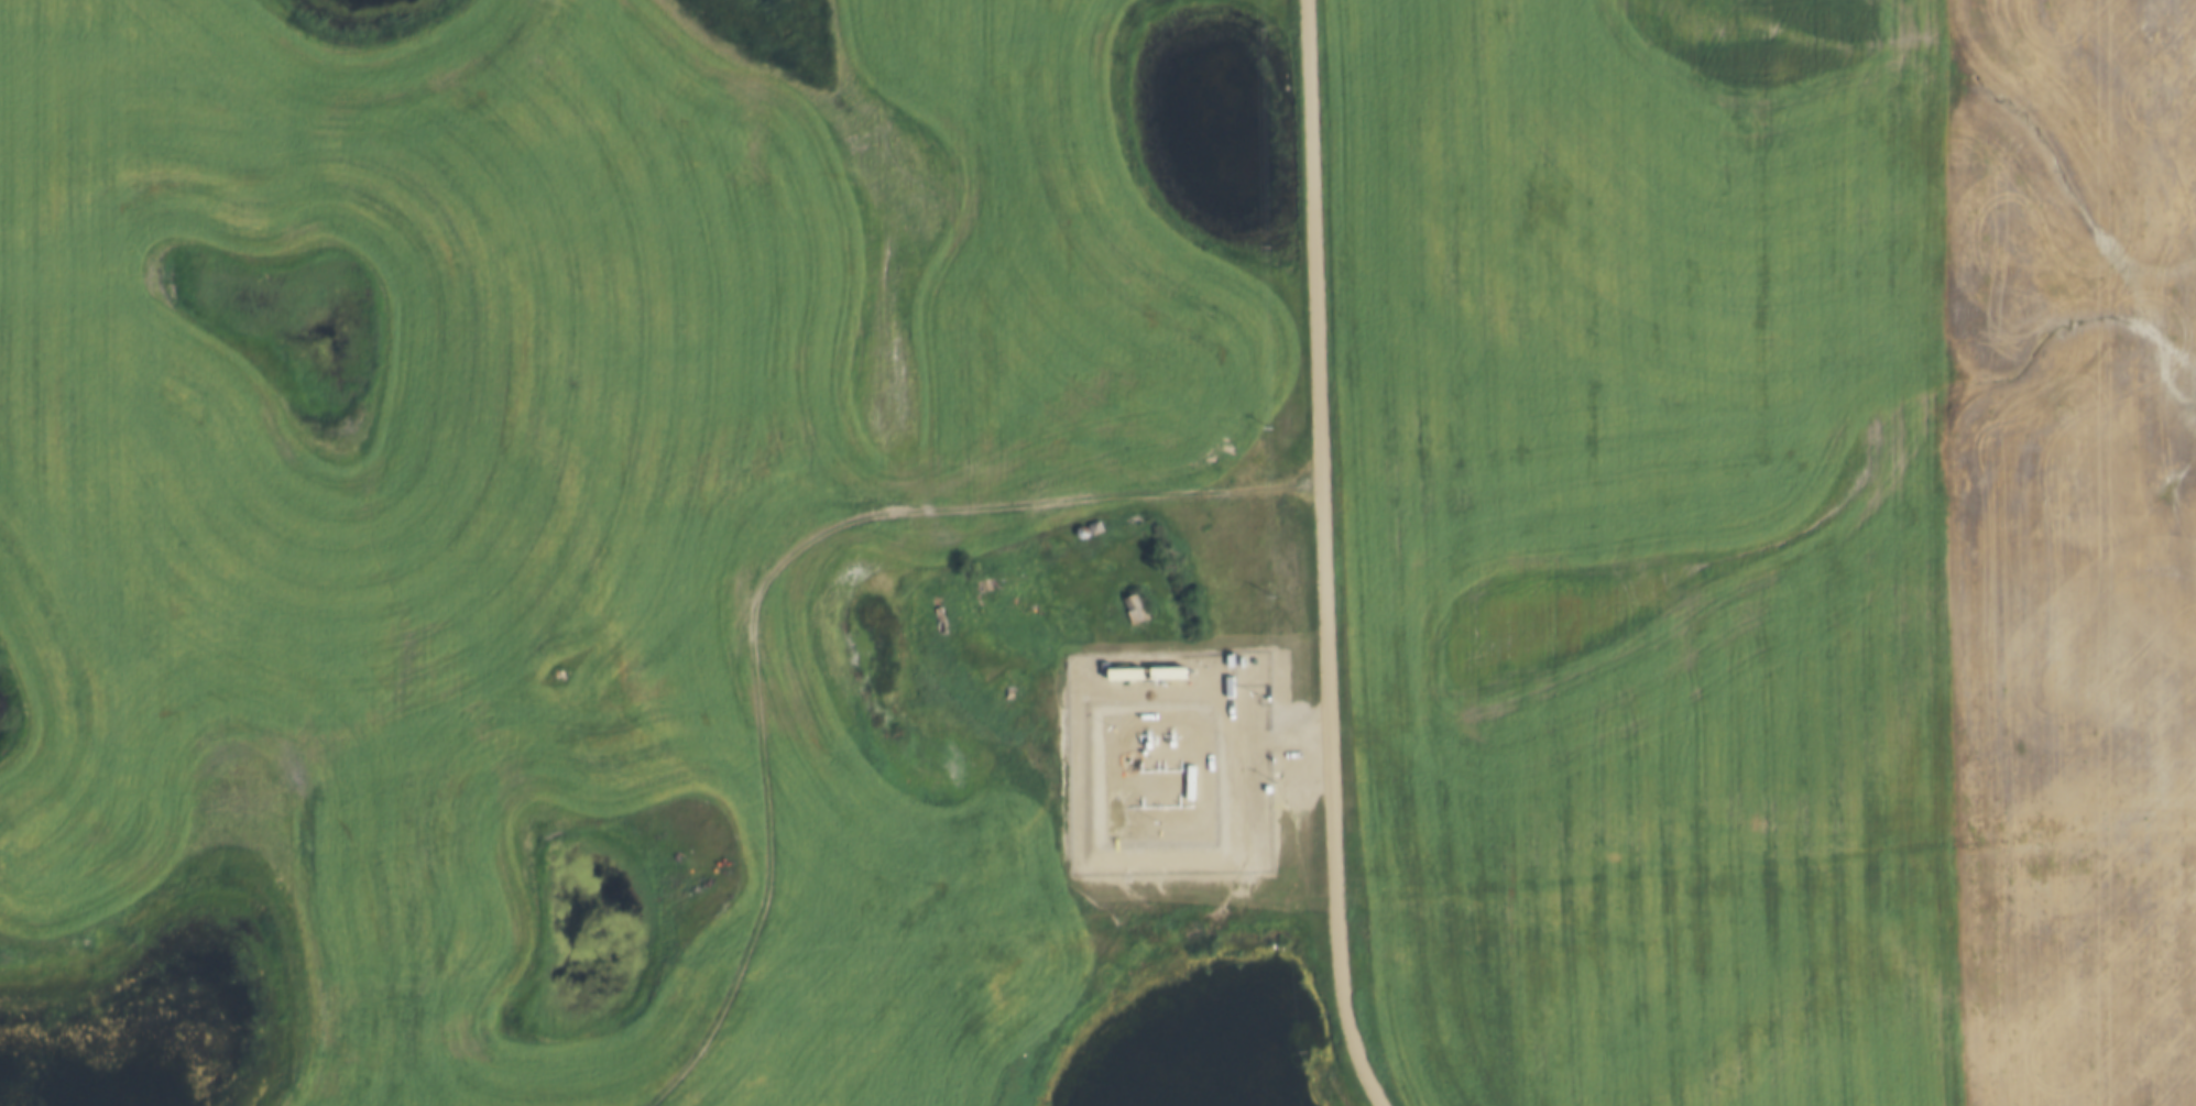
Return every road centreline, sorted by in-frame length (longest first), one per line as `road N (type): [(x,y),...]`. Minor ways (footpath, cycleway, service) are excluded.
road 1 (residential): [(1382,1105),(1361,1061),(1340,955),(1324,729),(1305,0)]

